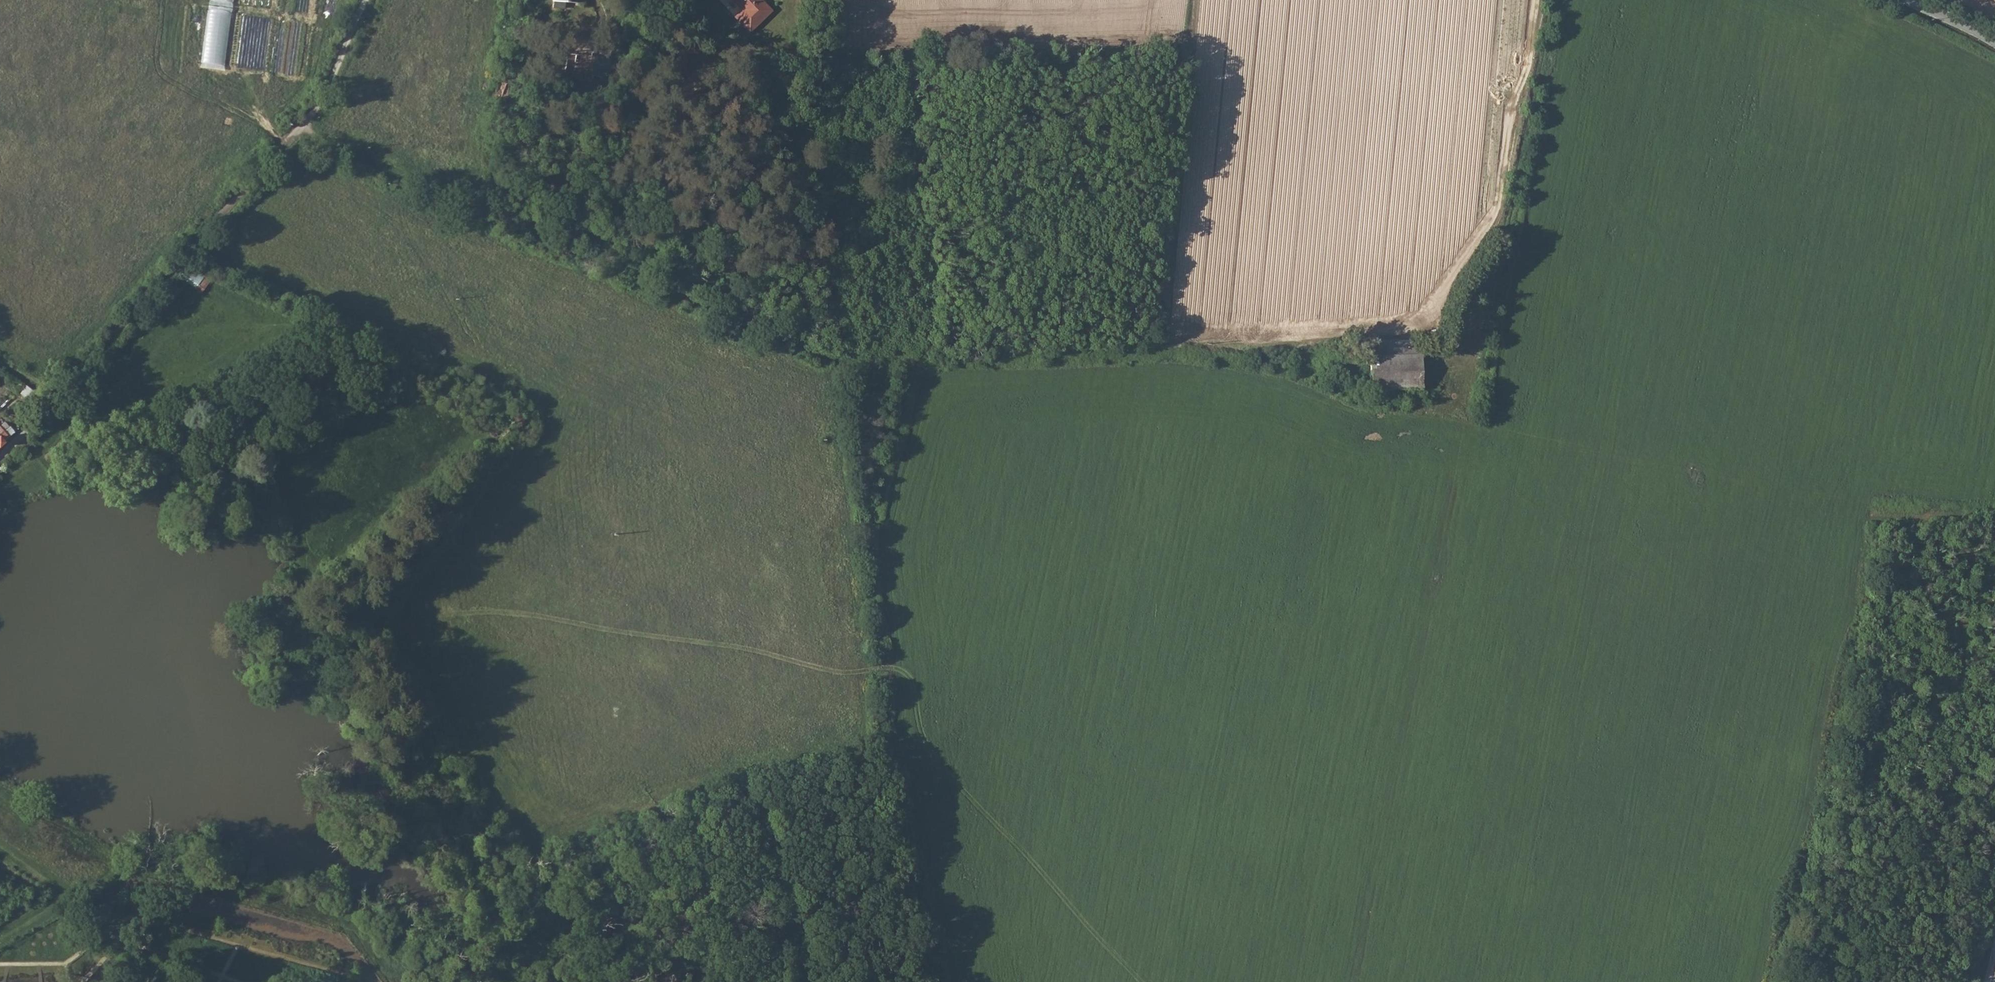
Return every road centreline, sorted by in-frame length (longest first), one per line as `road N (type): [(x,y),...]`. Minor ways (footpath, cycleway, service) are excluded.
road 1 (track): [(0,461),(328,96),(365,0)]

